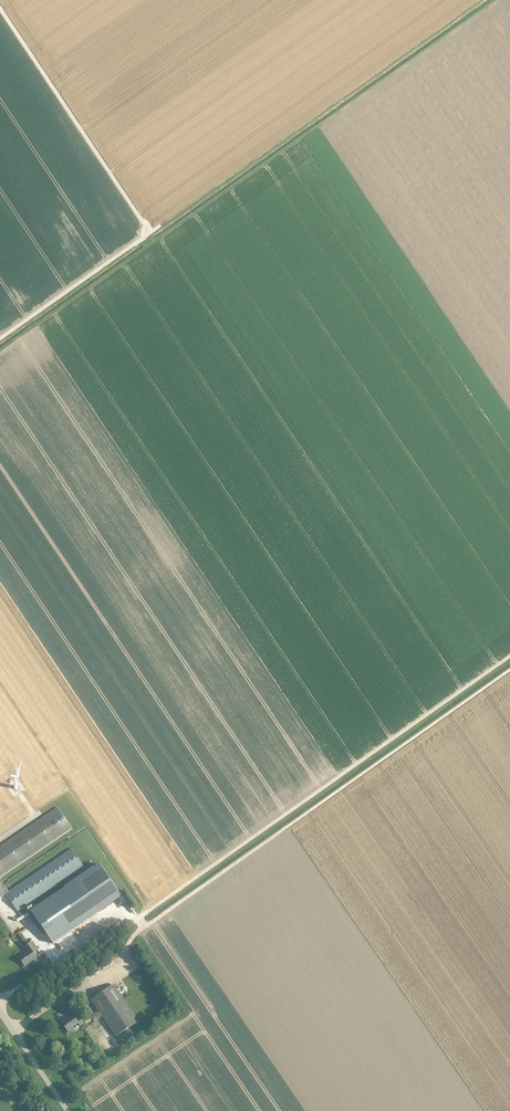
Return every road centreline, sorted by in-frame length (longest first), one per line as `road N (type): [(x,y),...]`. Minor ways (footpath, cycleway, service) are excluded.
road 1 (unclassified): [(69,1110),(0,1011)]

